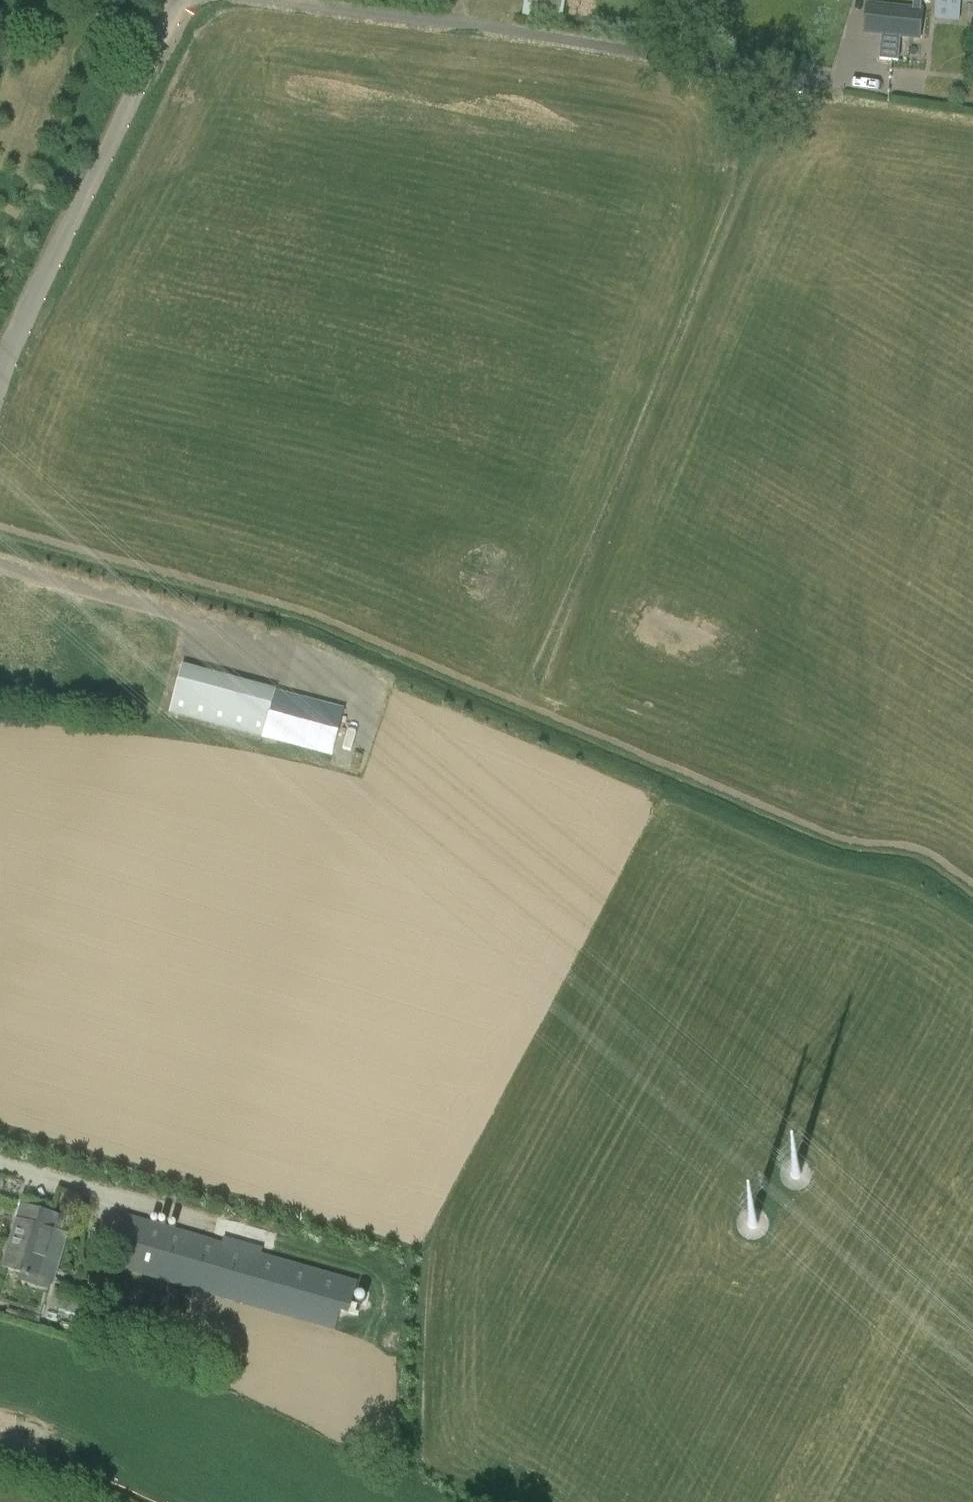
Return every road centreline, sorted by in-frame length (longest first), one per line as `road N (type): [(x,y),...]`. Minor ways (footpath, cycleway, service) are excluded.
road 1 (unclassified): [(0,380),(182,0)]

